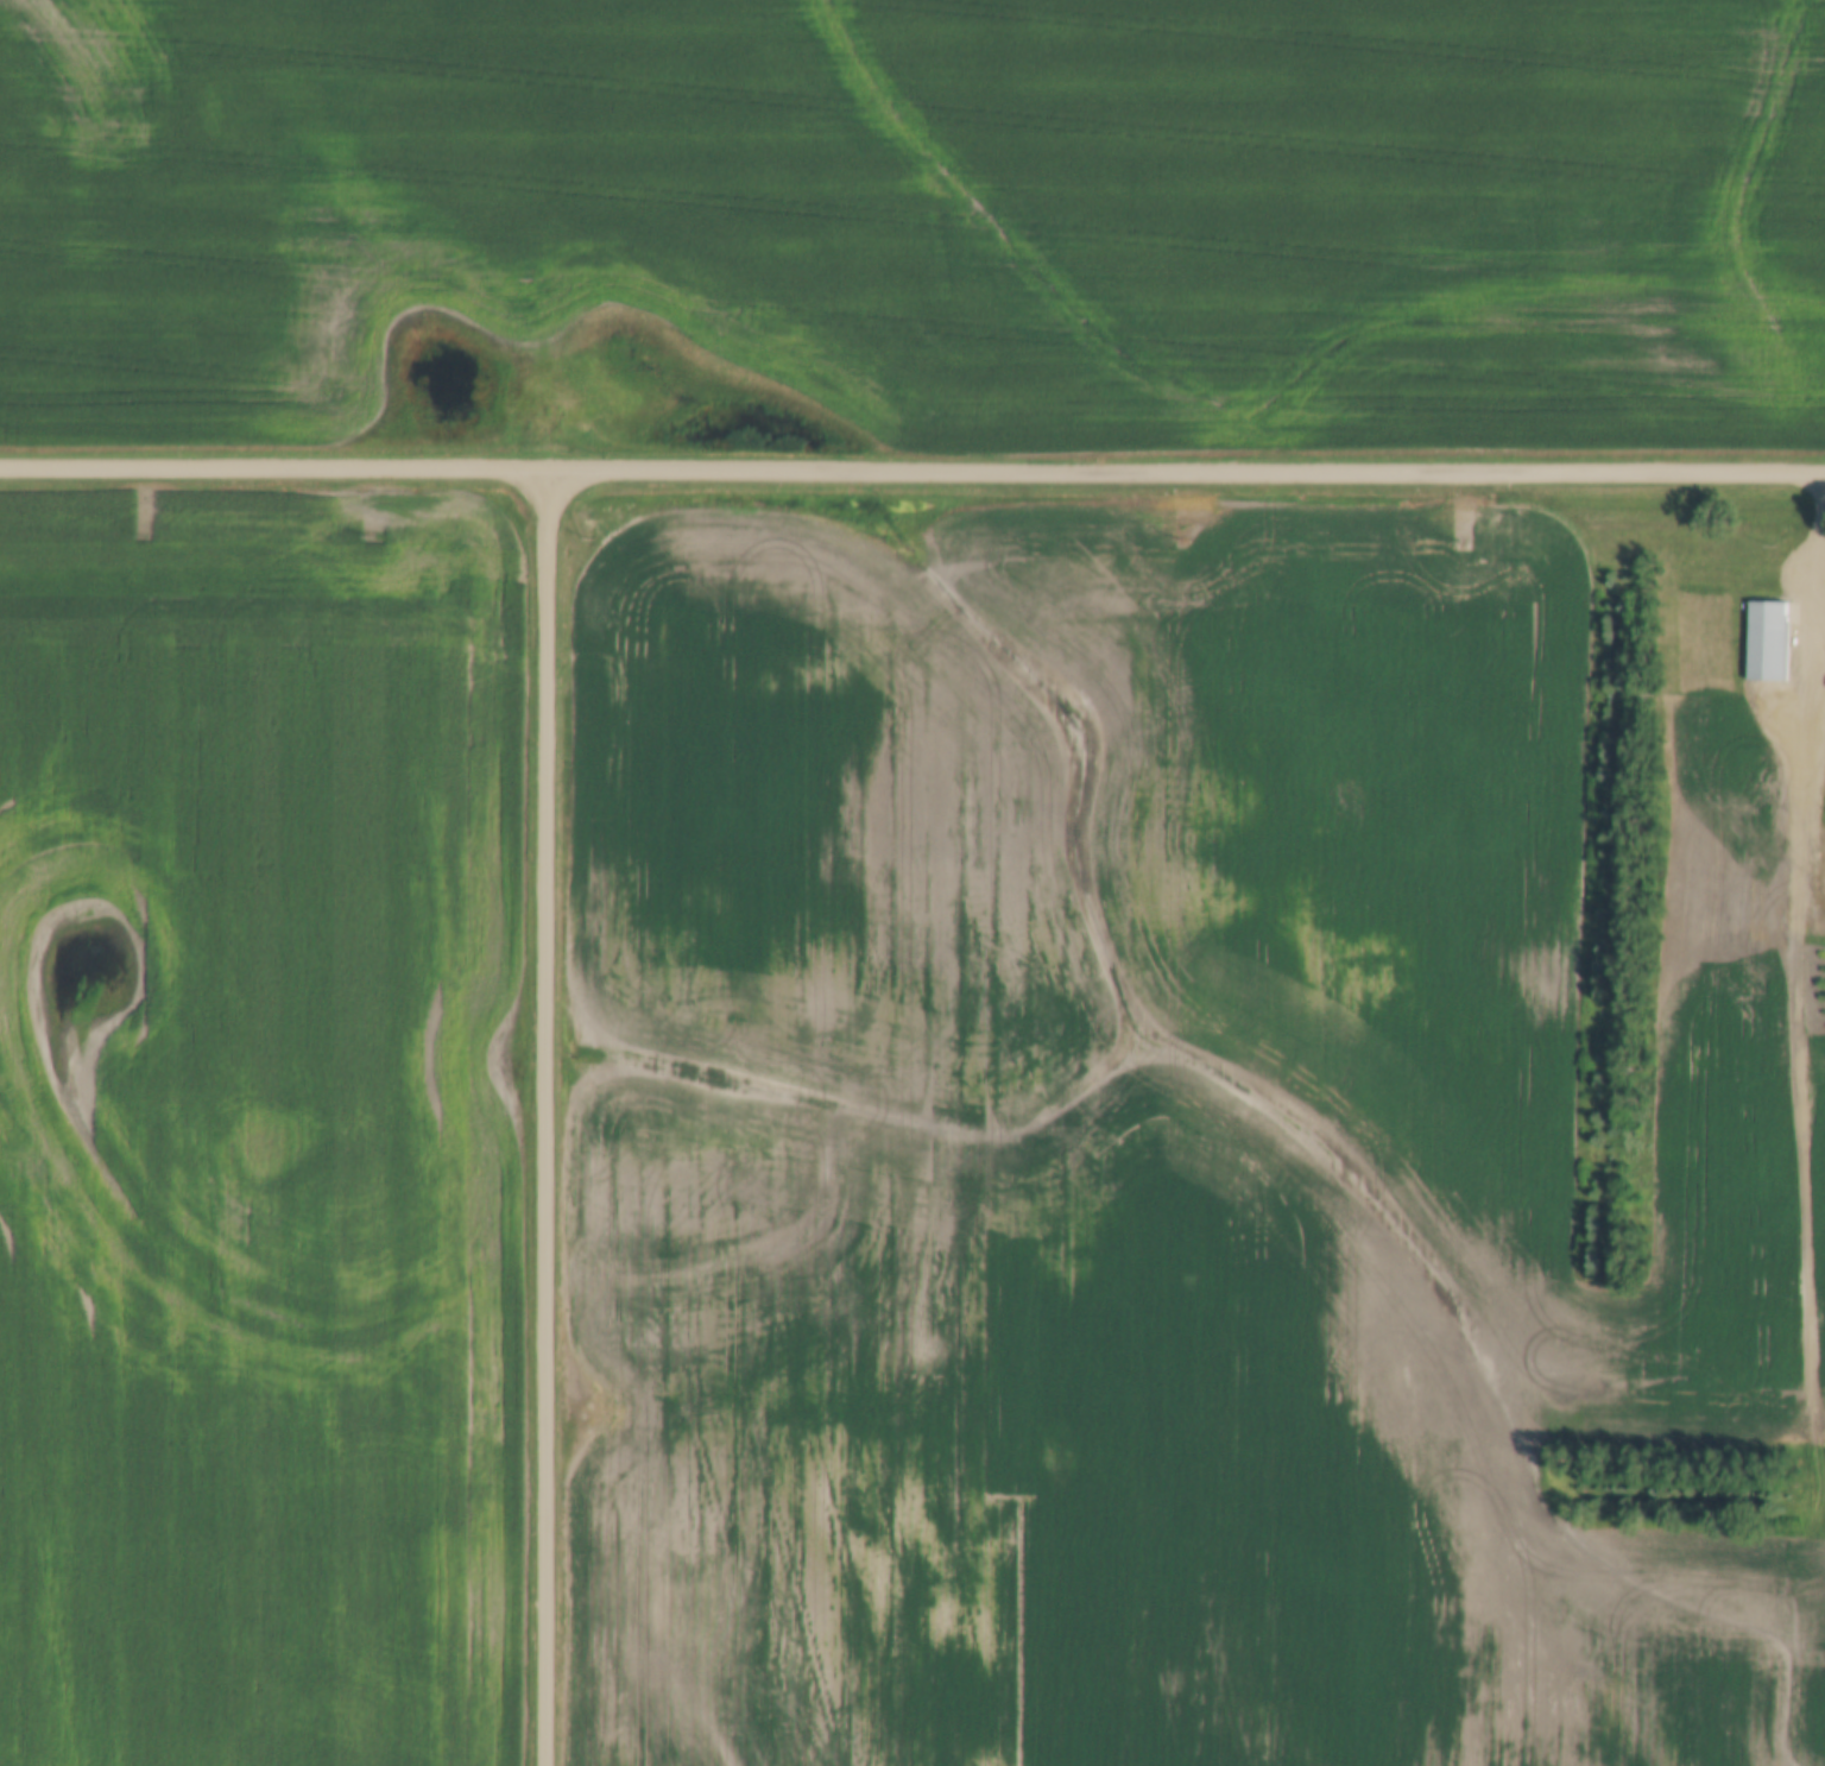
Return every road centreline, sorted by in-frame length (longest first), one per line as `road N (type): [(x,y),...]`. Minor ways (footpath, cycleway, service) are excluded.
road 1 (tertiary): [(0,468),(1824,475)]
road 2 (residential): [(549,1765),(551,473)]
road 3 (track): [(1817,1409),(1793,970),(1799,928),(1824,914)]

